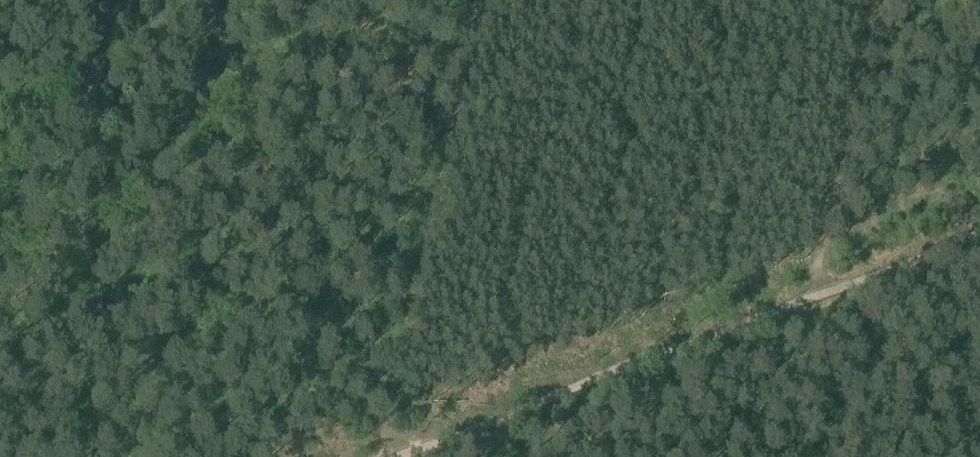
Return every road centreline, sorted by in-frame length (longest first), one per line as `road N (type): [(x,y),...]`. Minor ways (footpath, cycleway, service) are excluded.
road 1 (track): [(425,456),(979,233)]
road 2 (track): [(482,0),(377,456)]
road 3 (track): [(870,0),(801,306)]
road 4 (track): [(271,0),(468,55)]

